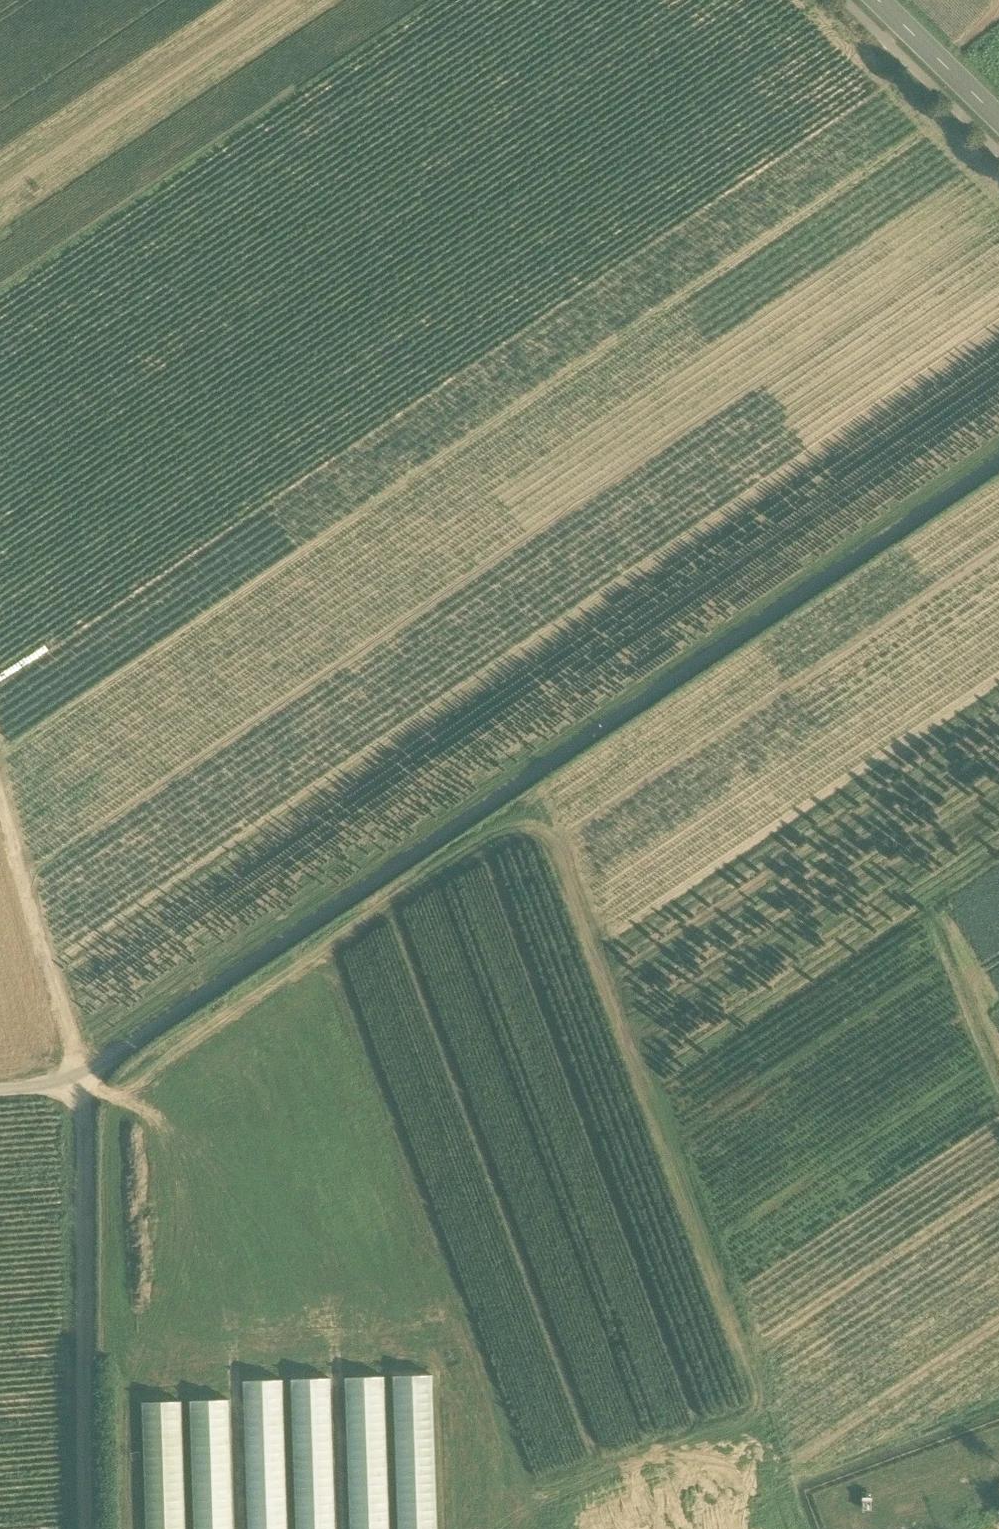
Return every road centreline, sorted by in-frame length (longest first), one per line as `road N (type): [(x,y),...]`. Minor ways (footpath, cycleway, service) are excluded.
road 1 (track): [(998,460),(78,1081),(0,1088)]
road 2 (track): [(0,807),(78,1081),(90,1528)]
road 3 (tertiary): [(998,123),(872,0)]

